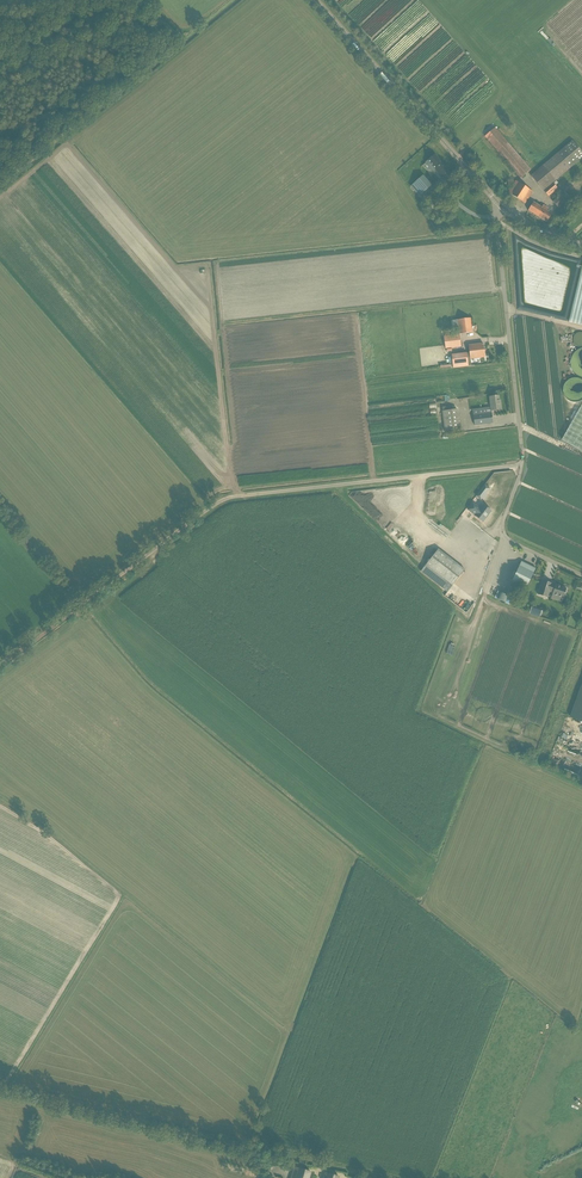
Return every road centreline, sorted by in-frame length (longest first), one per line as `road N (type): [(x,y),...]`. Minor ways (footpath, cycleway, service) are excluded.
road 1 (unclassified): [(581,573),(500,531),(520,449),(492,198)]
road 2 (track): [(0,1088),(316,1168)]
road 3 (track): [(247,496),(225,498),(0,668)]
road 4 (tertiary): [(492,198),(315,0)]

